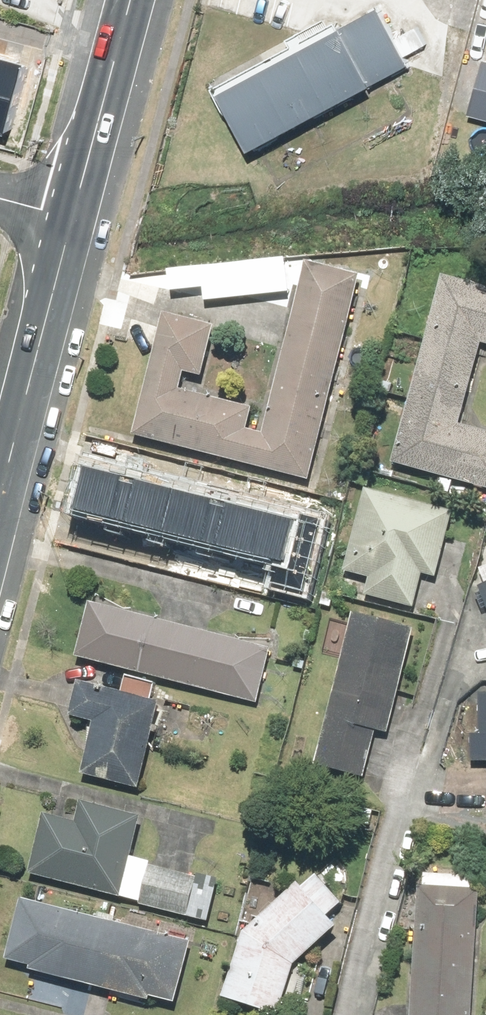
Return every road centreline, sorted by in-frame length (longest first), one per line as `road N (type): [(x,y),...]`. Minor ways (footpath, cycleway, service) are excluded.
road 1 (secondary): [(0,486),(67,216)]
road 2 (secondary): [(67,216),(125,0)]

